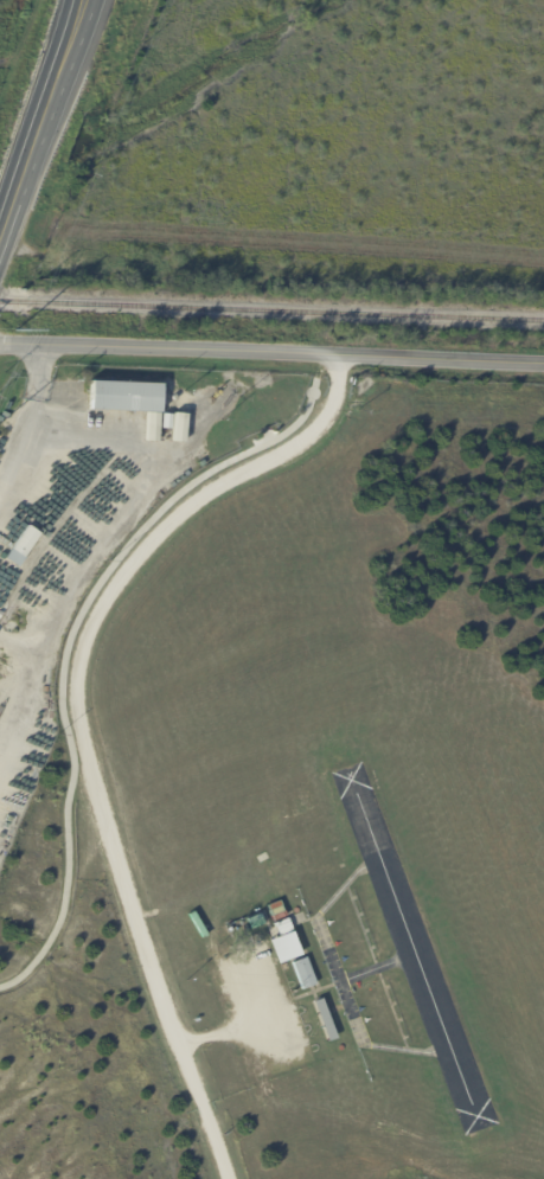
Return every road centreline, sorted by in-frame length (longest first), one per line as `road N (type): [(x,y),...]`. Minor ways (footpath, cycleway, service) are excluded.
road 1 (residential): [(338,354),(334,391),(306,432),(191,501),(115,581),(81,648),(73,686),(78,744),(148,970),(226,1178)]
road 2 (residential): [(0,344),(543,358)]
road 3 (secondary): [(0,235),(90,0)]

